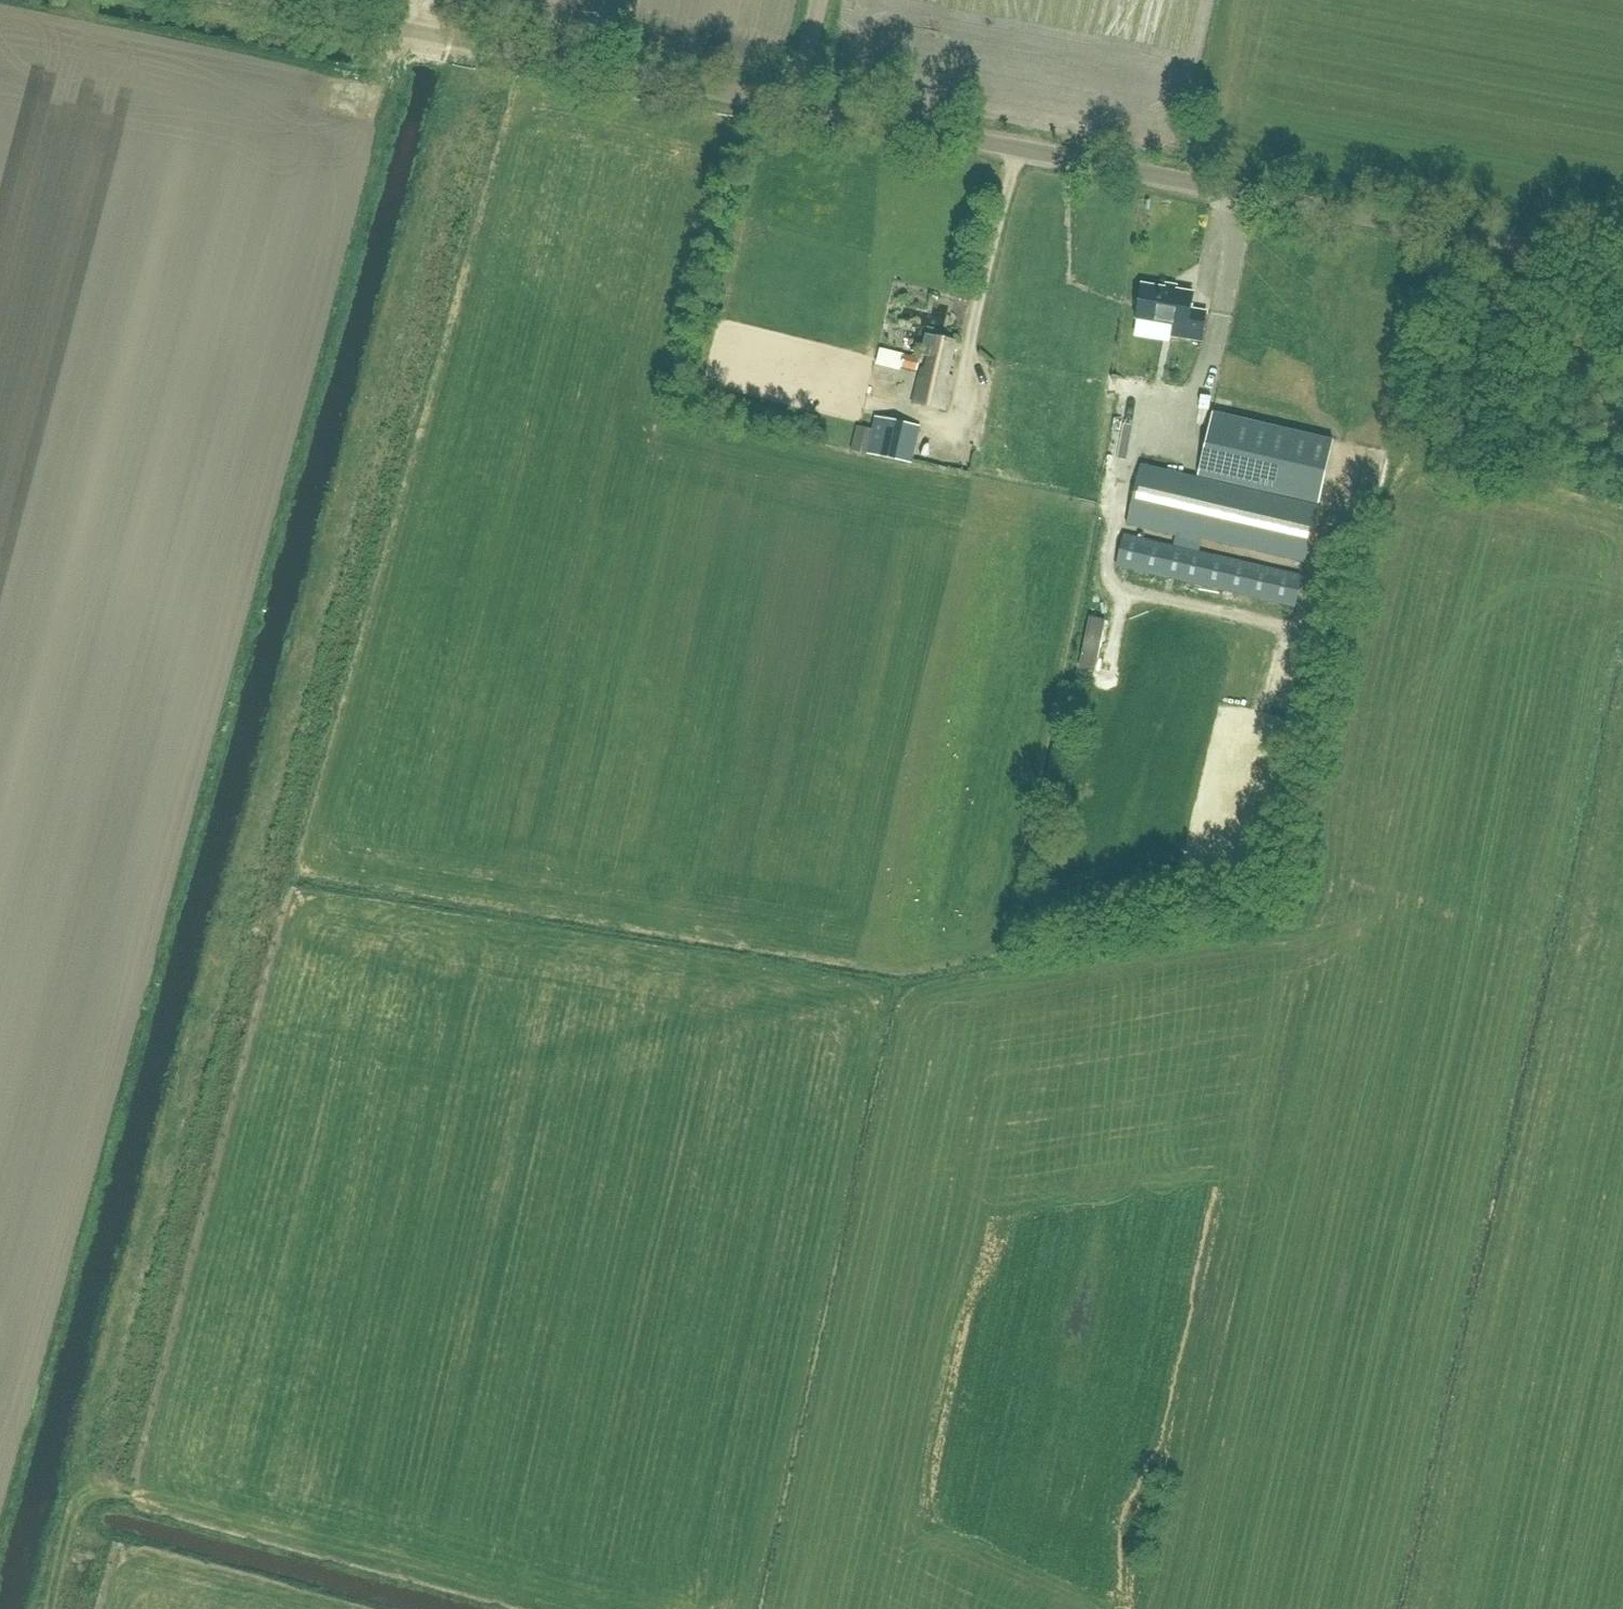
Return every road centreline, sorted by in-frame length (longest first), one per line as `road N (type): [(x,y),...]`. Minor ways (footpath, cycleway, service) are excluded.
road 1 (unclassified): [(1622,261),(250,0)]

